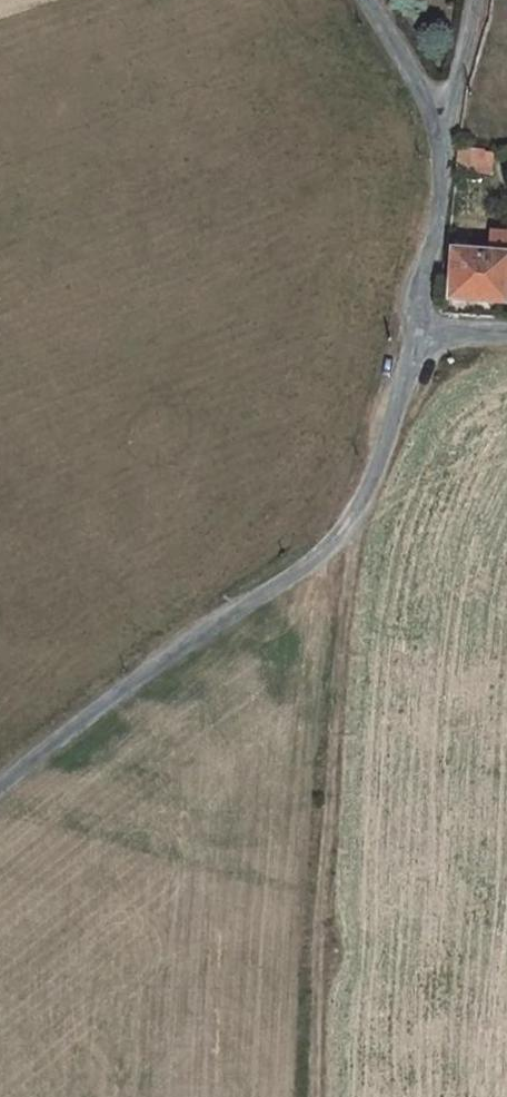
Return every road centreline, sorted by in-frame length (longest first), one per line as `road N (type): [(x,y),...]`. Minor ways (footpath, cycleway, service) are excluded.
road 1 (unclassified): [(0,787),(127,681),(345,534),(416,340)]
road 2 (track): [(345,534),(303,1096)]
road 3 (unclassified): [(416,340),(443,115)]
road 4 (unclassified): [(443,115),(371,0)]

